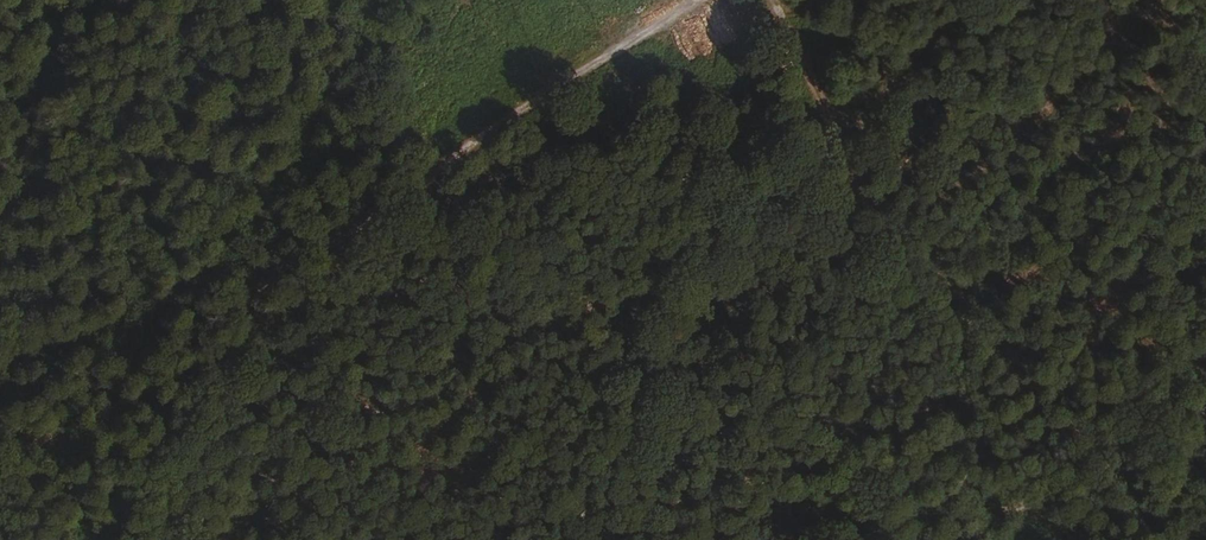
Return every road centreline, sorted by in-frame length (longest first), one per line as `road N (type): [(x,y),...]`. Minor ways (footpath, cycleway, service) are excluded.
road 1 (track): [(707,0),(0,472)]
road 2 (track): [(680,0),(504,539)]

